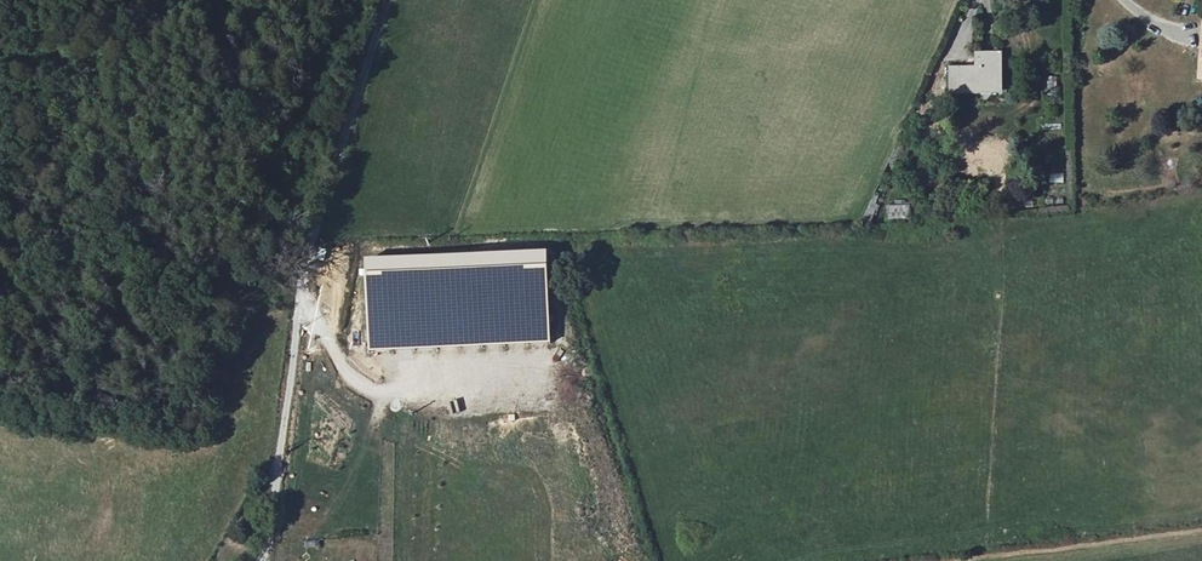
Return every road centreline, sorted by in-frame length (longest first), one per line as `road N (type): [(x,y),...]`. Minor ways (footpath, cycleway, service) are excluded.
road 1 (unclassified): [(390,0),(307,245)]

